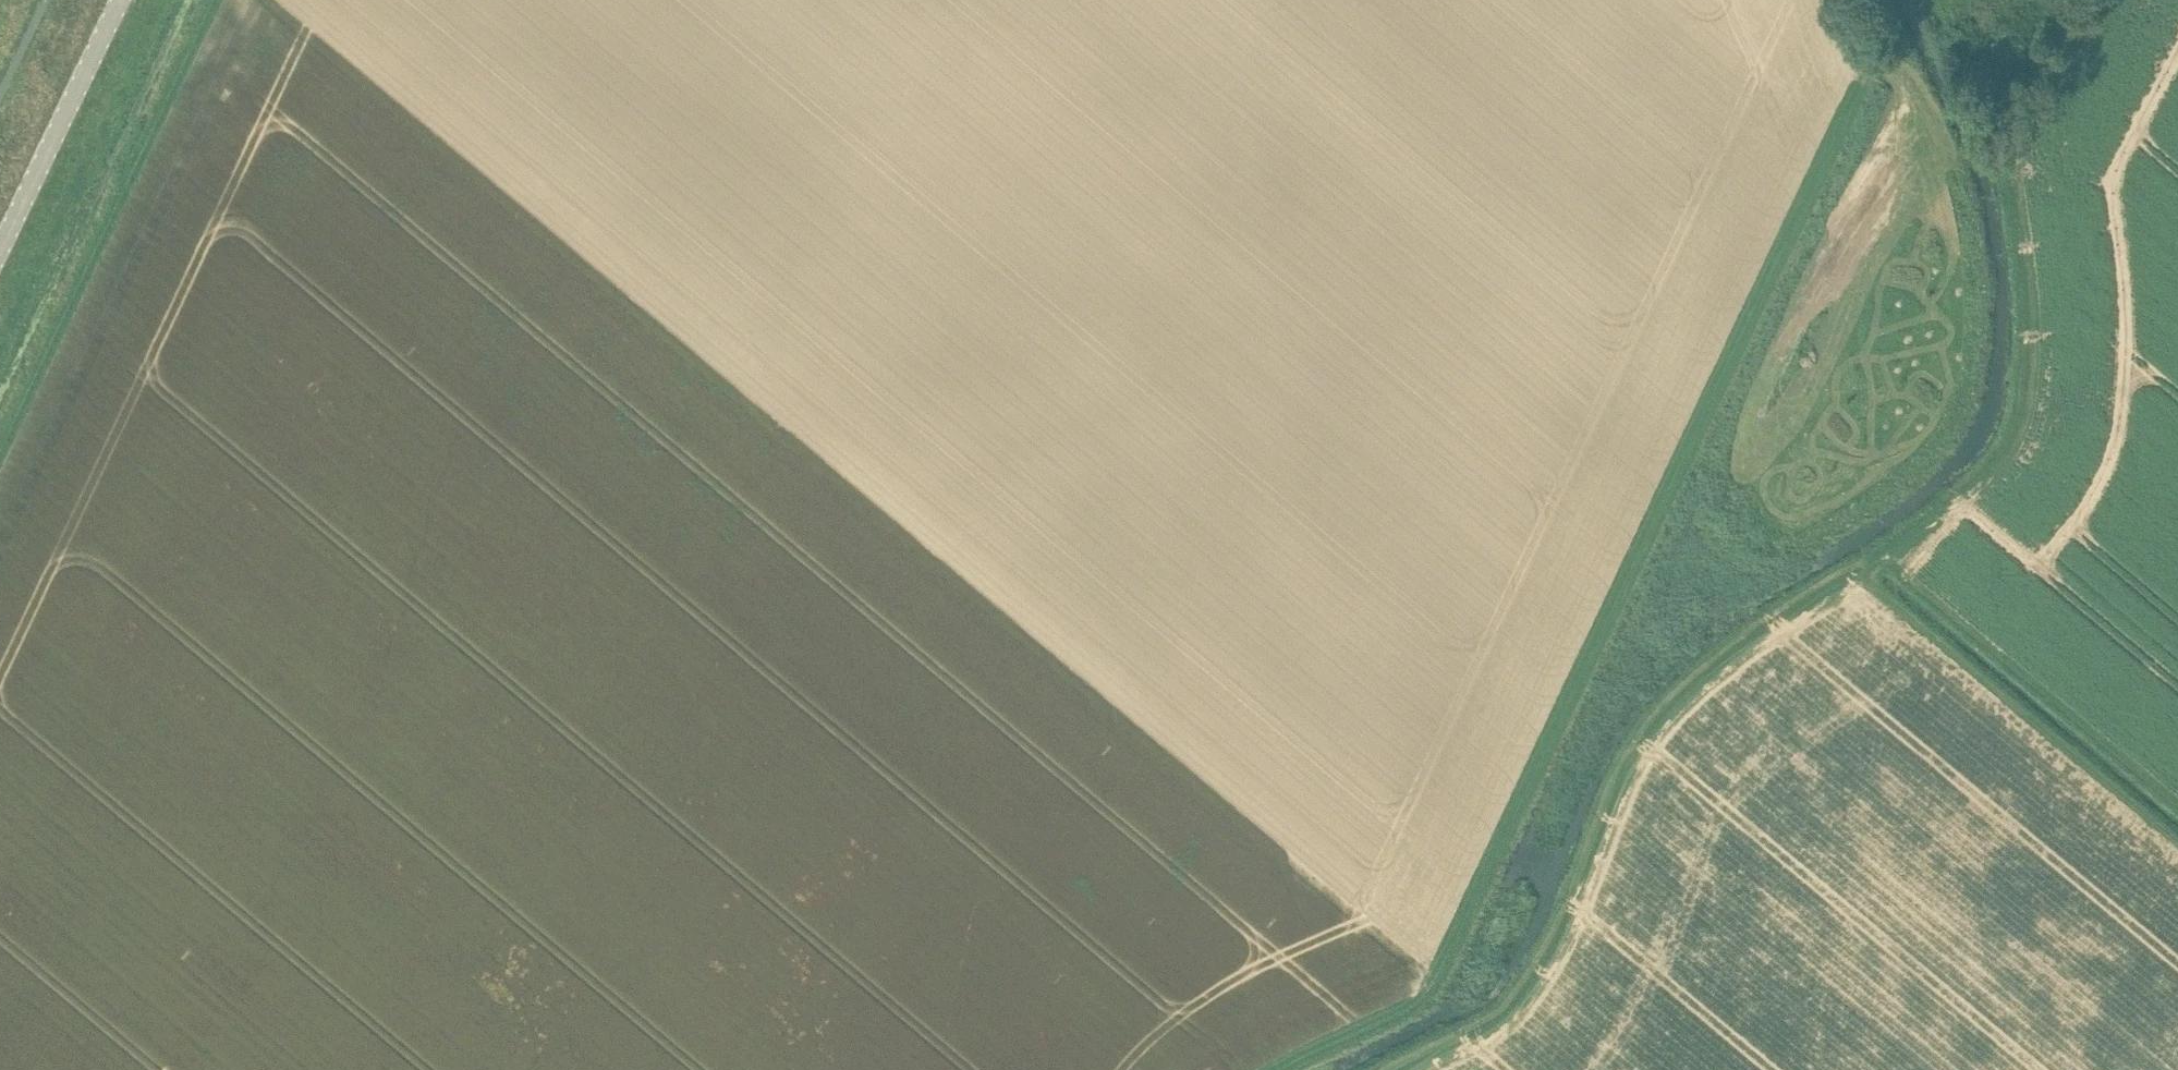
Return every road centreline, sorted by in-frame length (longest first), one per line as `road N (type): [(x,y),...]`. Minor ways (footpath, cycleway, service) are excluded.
road 1 (unclassified): [(0,297),(139,0)]

